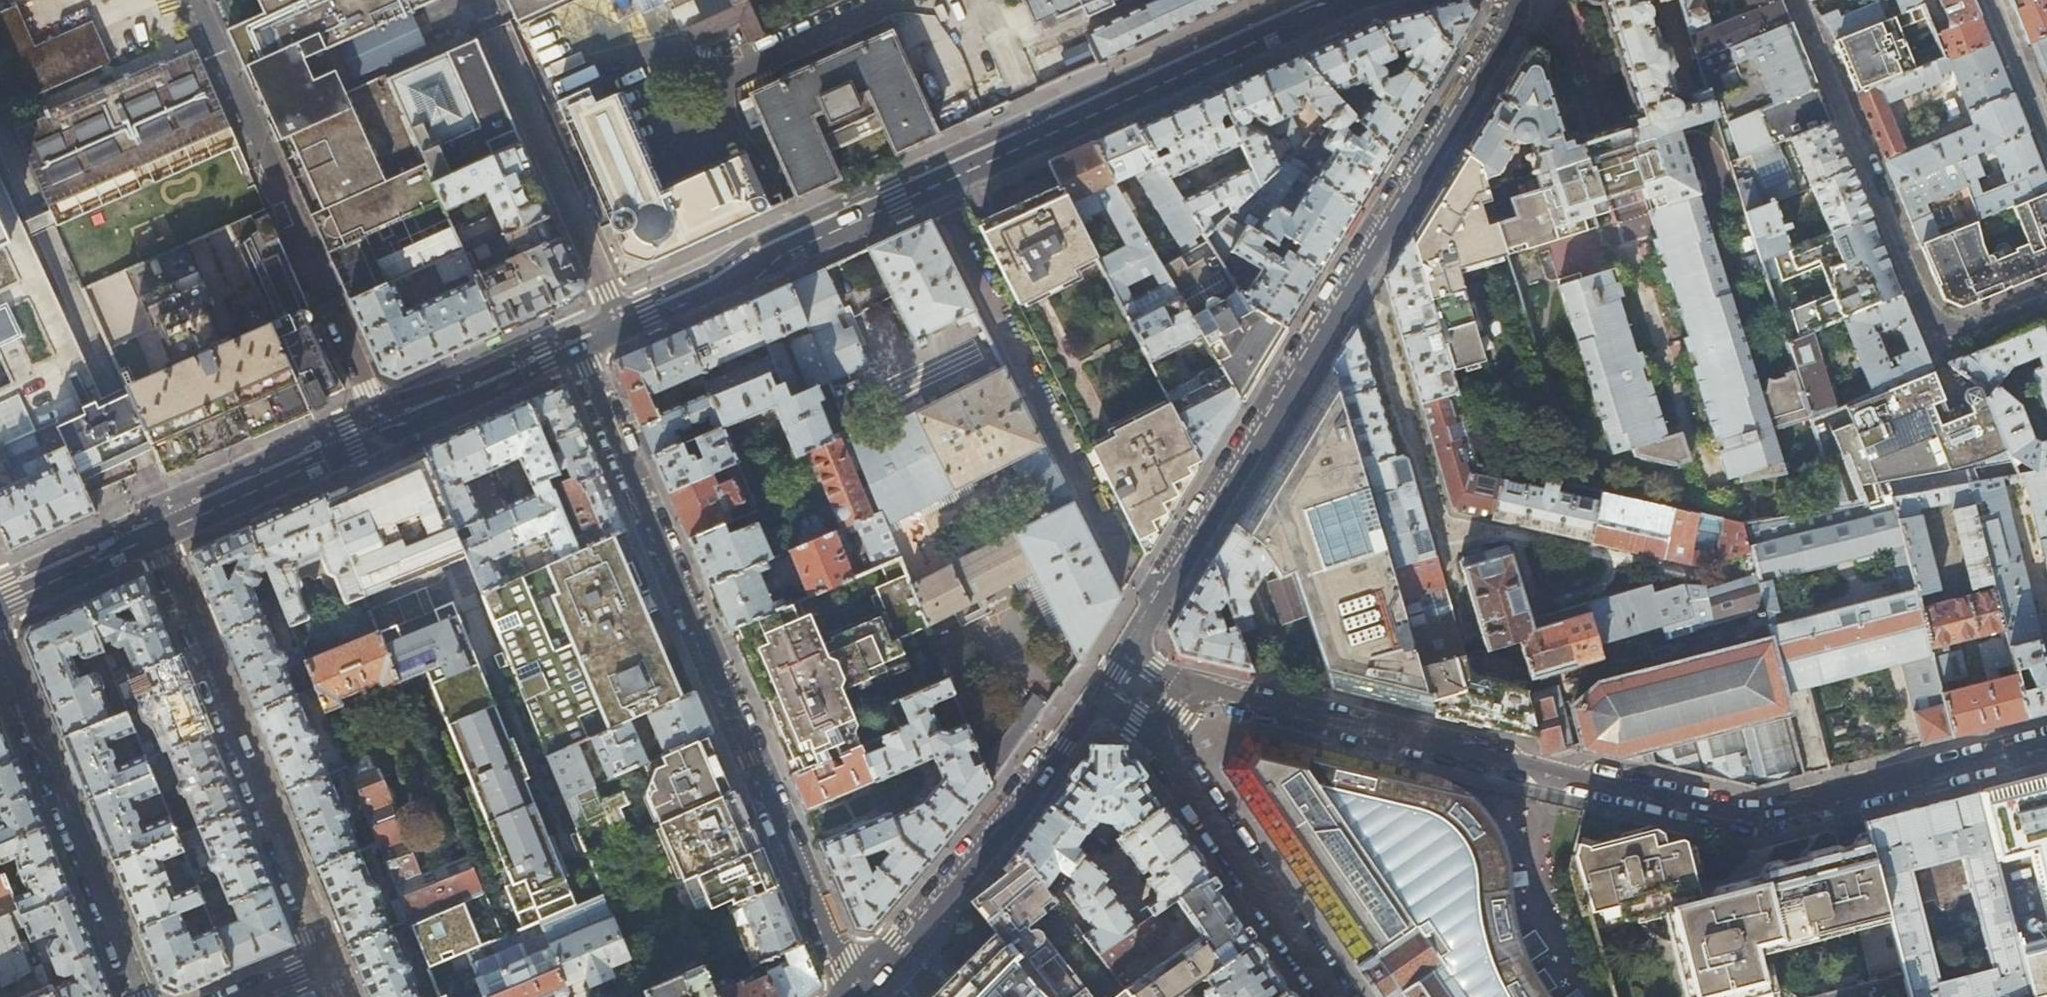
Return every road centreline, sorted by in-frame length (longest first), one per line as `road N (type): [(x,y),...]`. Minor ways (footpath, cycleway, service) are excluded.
road 1 (residential): [(2046,745),(1764,819),(1190,691)]
road 2 (secondary): [(626,325),(1351,0)]
road 3 (tertiary): [(1128,652),(1502,44),(1509,0)]
road 4 (residential): [(855,989),(578,345)]
road 5 (residential): [(2046,301),(1961,330),(1925,312),(1799,0)]
road 6 (residential): [(160,534),(334,959)]
road 7 (tertiary): [(855,989),(892,957),(1011,816),(1101,691)]
road 8 (residential): [(0,644),(140,996)]
road 9 (residential): [(626,325),(497,31)]
road 10 (residential): [(1160,742),(1336,996)]
road 11 (secondary): [(160,534),(383,431)]
road 12 (secondary): [(383,431),(578,345)]
road 13 (secondary): [(0,606),(160,534)]
road 14 (residential): [(1991,0),(2046,135)]
road 15 (residential): [(383,431),(330,309)]

